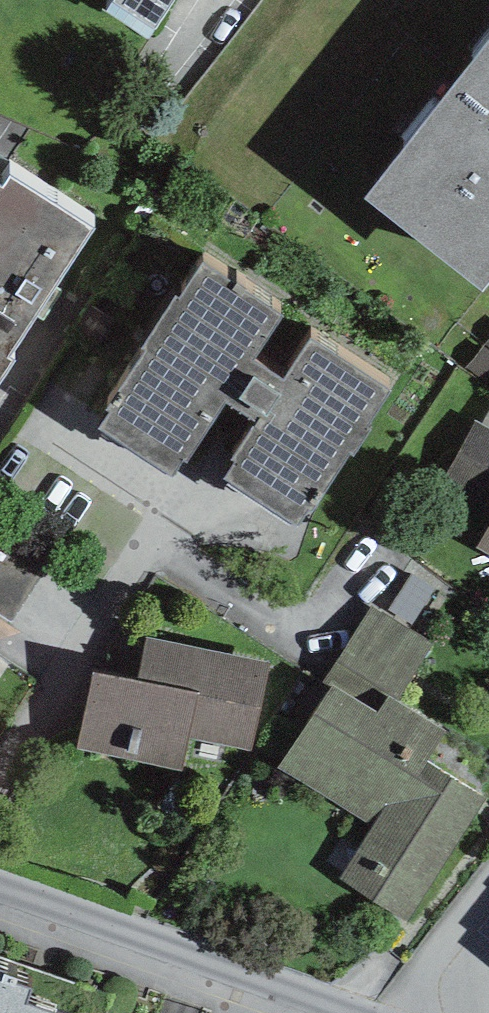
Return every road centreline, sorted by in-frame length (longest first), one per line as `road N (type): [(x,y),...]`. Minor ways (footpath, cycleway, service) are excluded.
road 1 (residential): [(0,894),(326,1012)]
road 2 (residential): [(381,1012),(488,870)]

